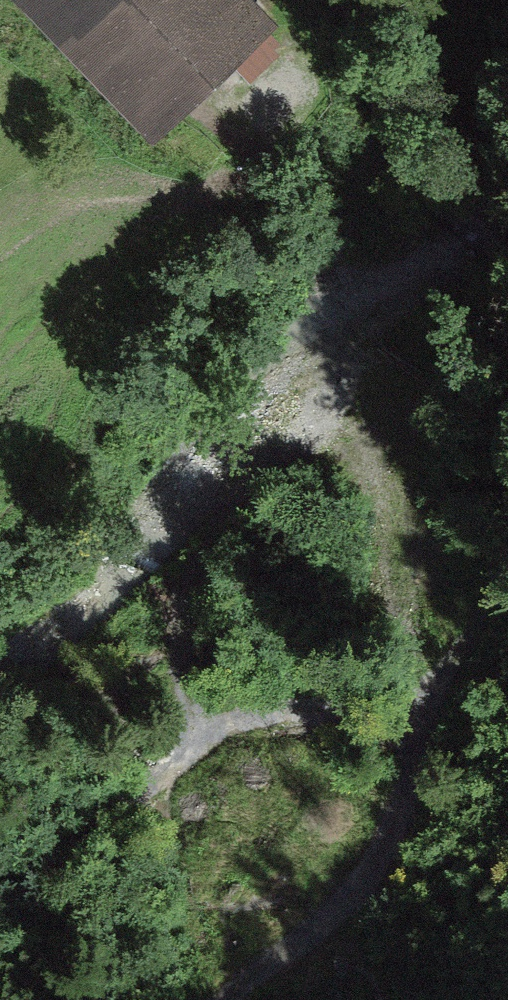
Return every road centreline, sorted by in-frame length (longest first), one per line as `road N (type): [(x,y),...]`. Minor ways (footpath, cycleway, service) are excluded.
road 1 (track): [(507,447),(432,702),(412,826),(259,949),(215,999)]
road 2 (track): [(432,702),(259,713),(0,870)]
road 3 (track): [(336,0),(411,121)]
road 4 (track): [(411,121),(507,191)]

